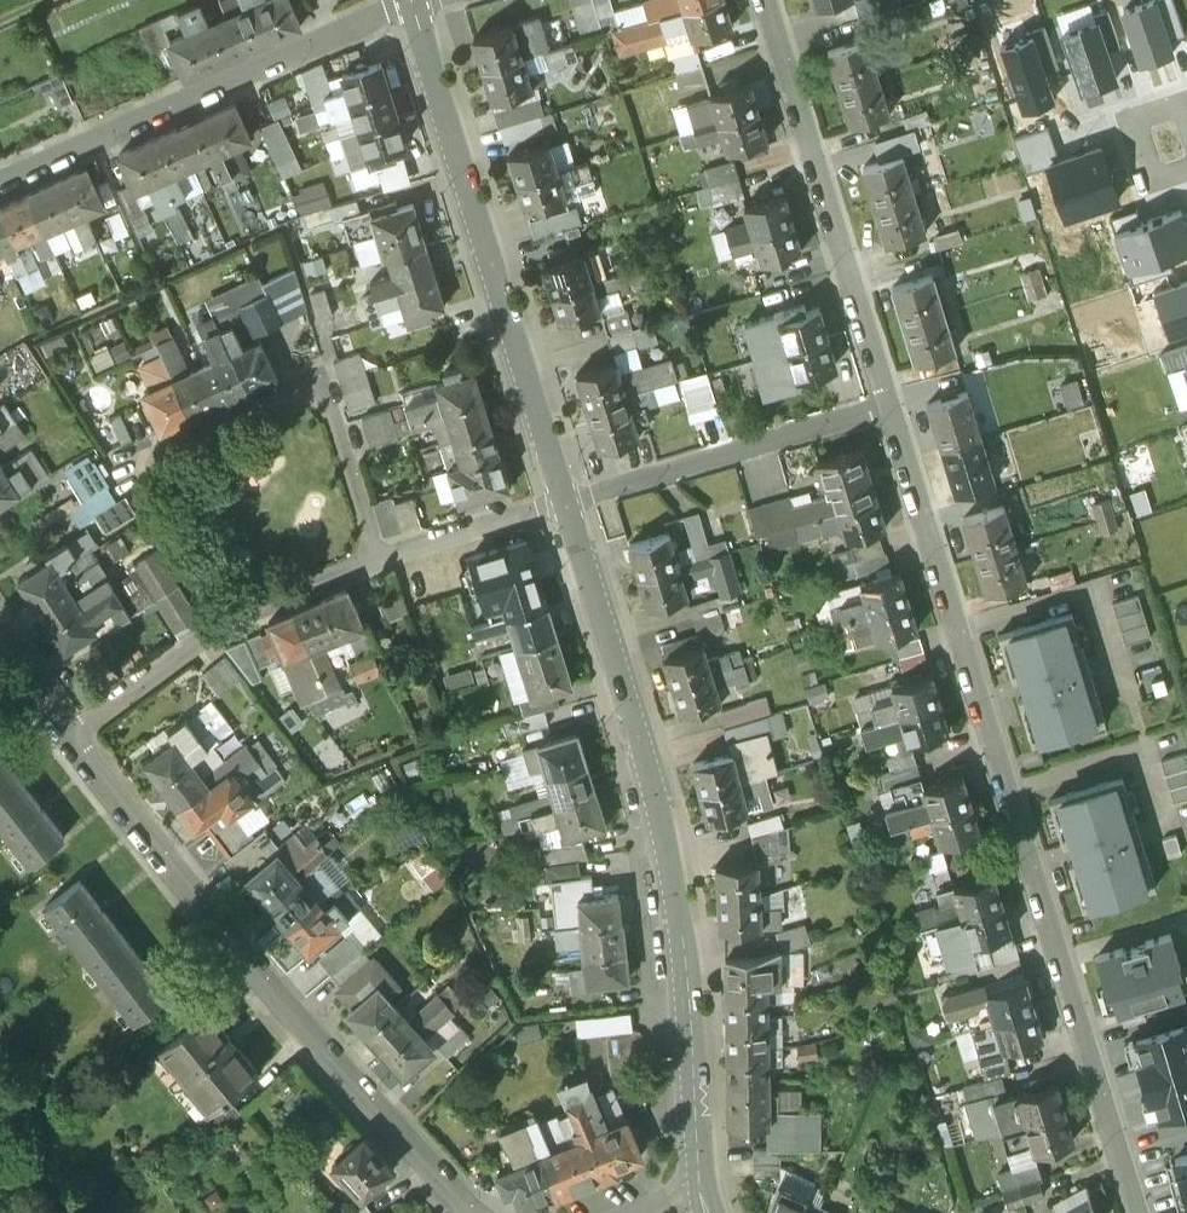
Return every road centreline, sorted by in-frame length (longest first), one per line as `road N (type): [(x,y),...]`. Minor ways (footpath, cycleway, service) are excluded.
road 1 (residential): [(887,406),(1143,1212)]
road 2 (residential): [(563,505),(651,779),(680,920),(698,1190)]
road 3 (residential): [(472,1212),(190,898),(70,737)]
road 4 (residential): [(377,563),(320,375),(121,463),(223,621)]
road 5 (residential): [(412,6),(563,505)]
road 6 (residential): [(0,181),(412,6)]
road 7 (residential): [(764,0),(887,406)]
road 8 (residential): [(563,505),(887,406)]
road 9 (residential): [(377,563),(563,505)]
road 10 (residential): [(70,737),(223,621)]
road 11 (residential): [(223,621),(377,563)]
road 12 (residential): [(70,737),(0,633)]

